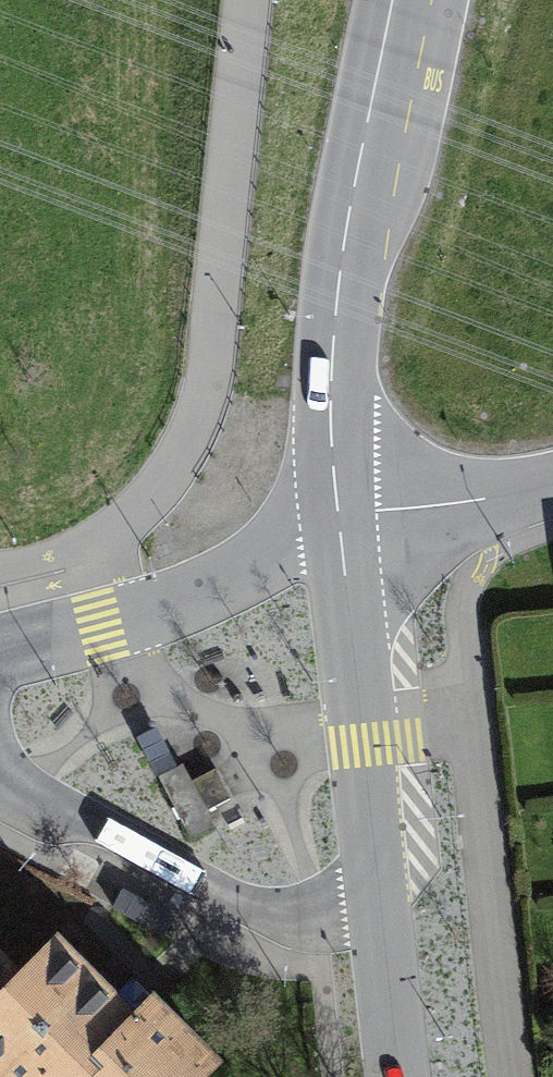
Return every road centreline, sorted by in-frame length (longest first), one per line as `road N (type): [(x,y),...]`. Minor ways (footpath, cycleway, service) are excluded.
road 1 (residential): [(337,529),(403,1076)]
road 2 (unclassified): [(337,529),(336,318),(406,0)]
road 3 (residential): [(0,651),(205,589),(337,529)]
road 4 (residential): [(552,484),(337,529)]

